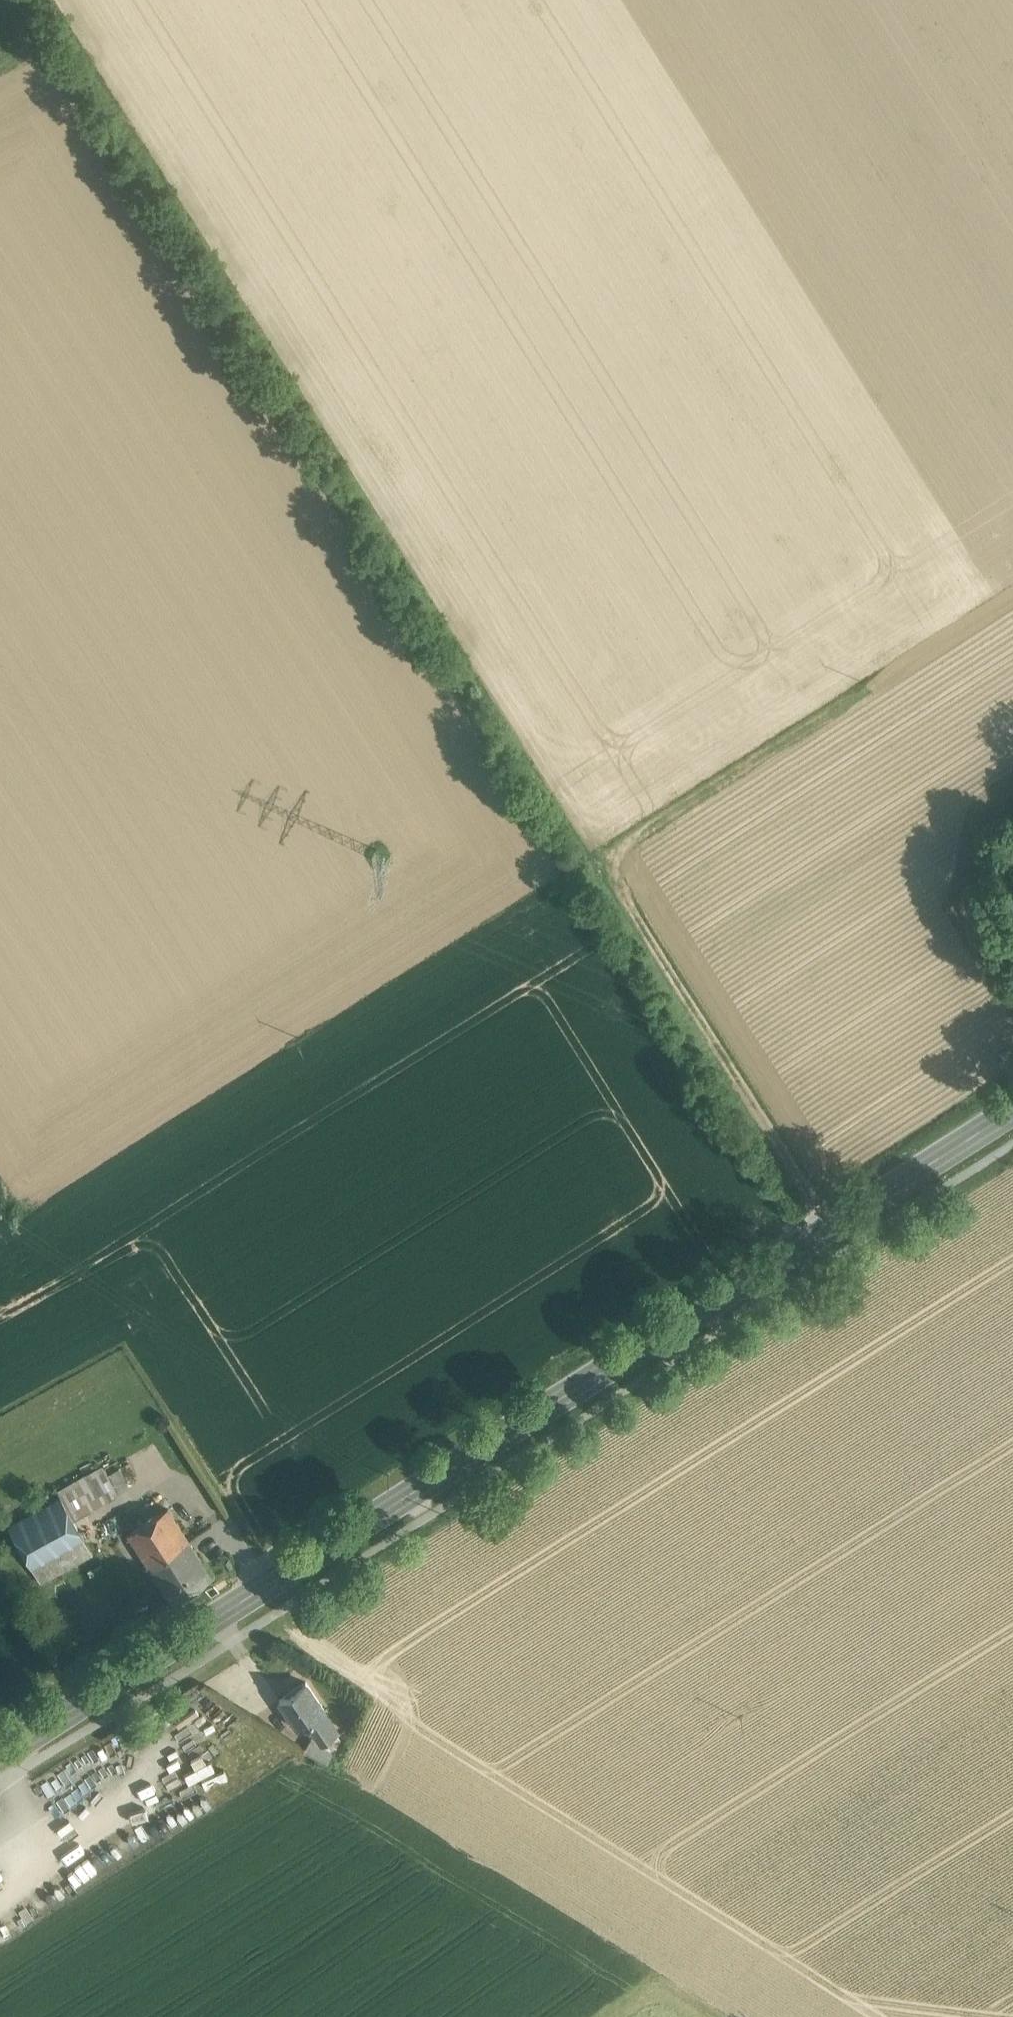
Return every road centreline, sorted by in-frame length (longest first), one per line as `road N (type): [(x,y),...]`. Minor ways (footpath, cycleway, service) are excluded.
road 1 (primary): [(1012,1108),(0,1750)]
road 2 (track): [(827,1227),(608,859),(859,692)]

